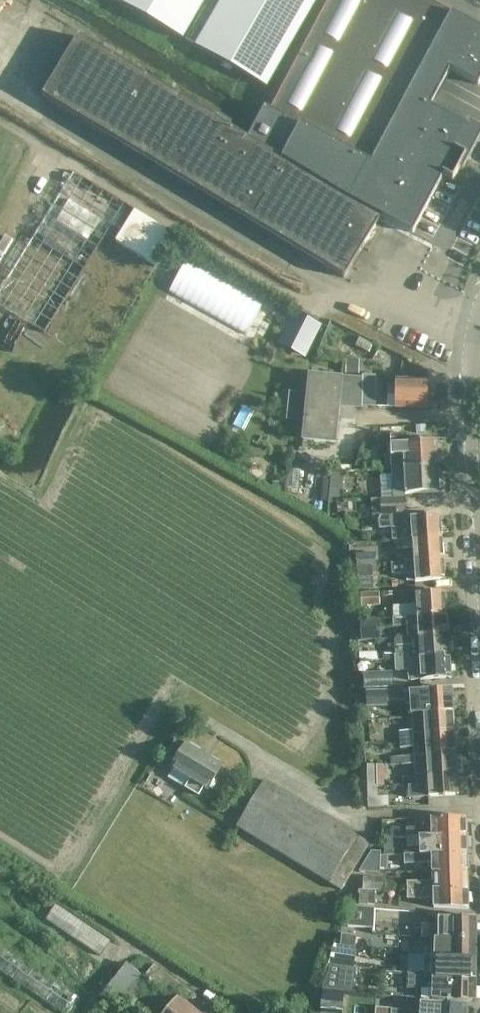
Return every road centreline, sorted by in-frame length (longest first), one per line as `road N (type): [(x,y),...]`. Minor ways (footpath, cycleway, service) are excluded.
road 1 (track): [(0,117),(319,315),(335,296)]
road 2 (unclassified): [(479,661),(461,417),(479,317)]
road 3 (track): [(0,835),(60,873),(167,701)]

